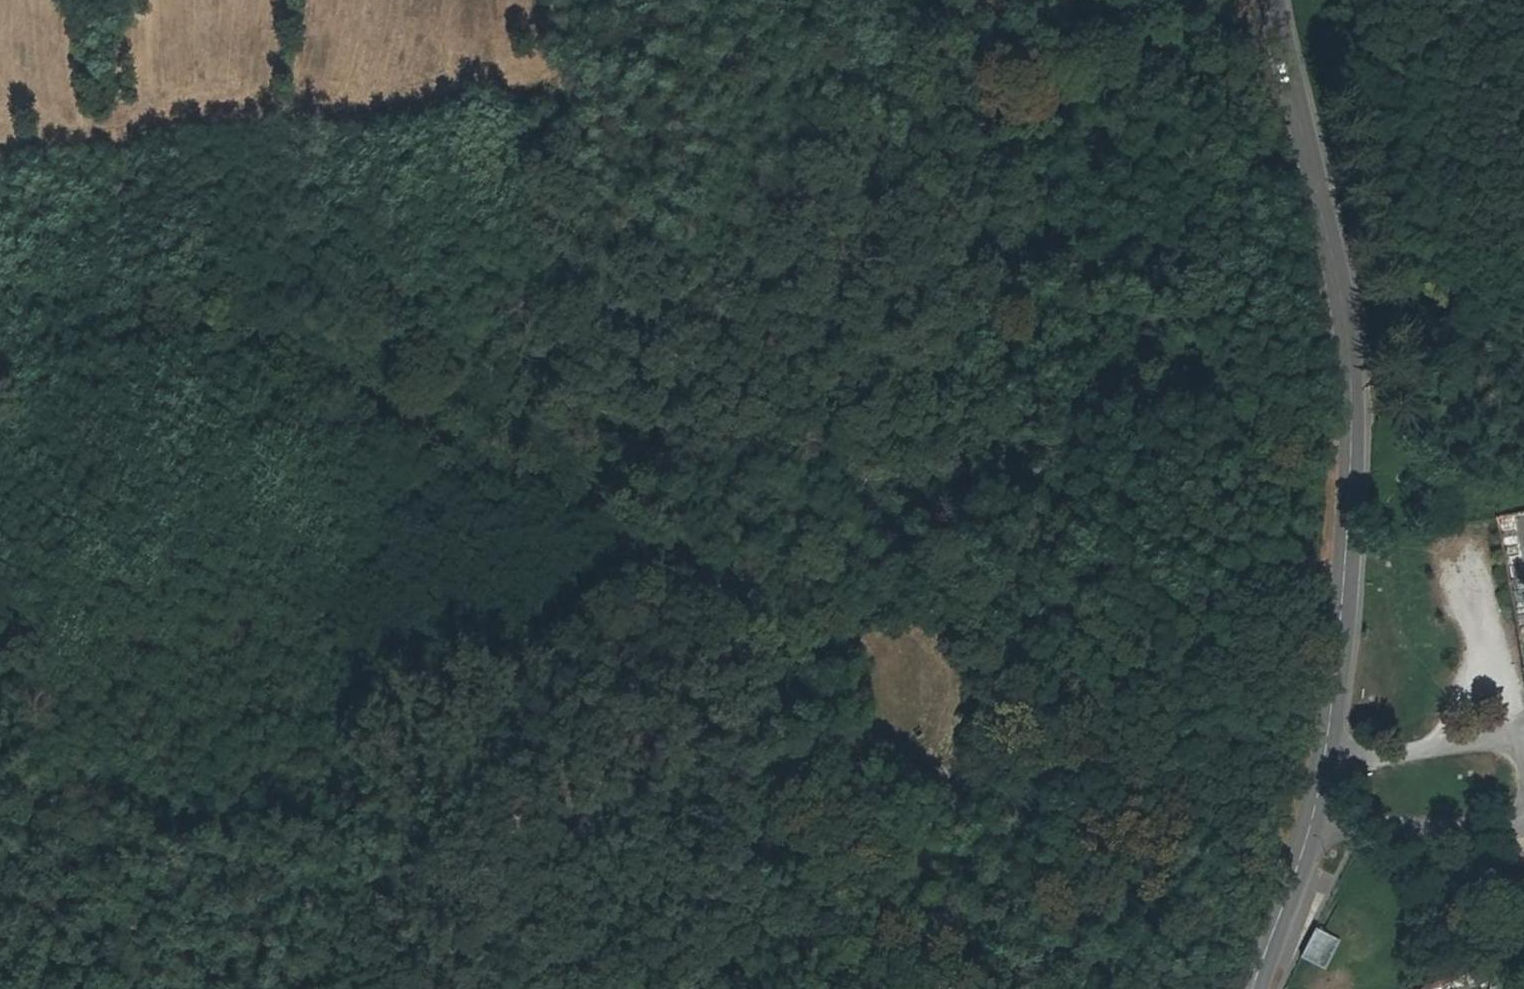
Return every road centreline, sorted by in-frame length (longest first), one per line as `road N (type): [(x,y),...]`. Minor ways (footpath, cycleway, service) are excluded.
road 1 (residential): [(1254,988),(1309,833),(1342,644),(1350,388)]
road 2 (unclassified): [(1350,388),(1339,283),(1270,0)]

